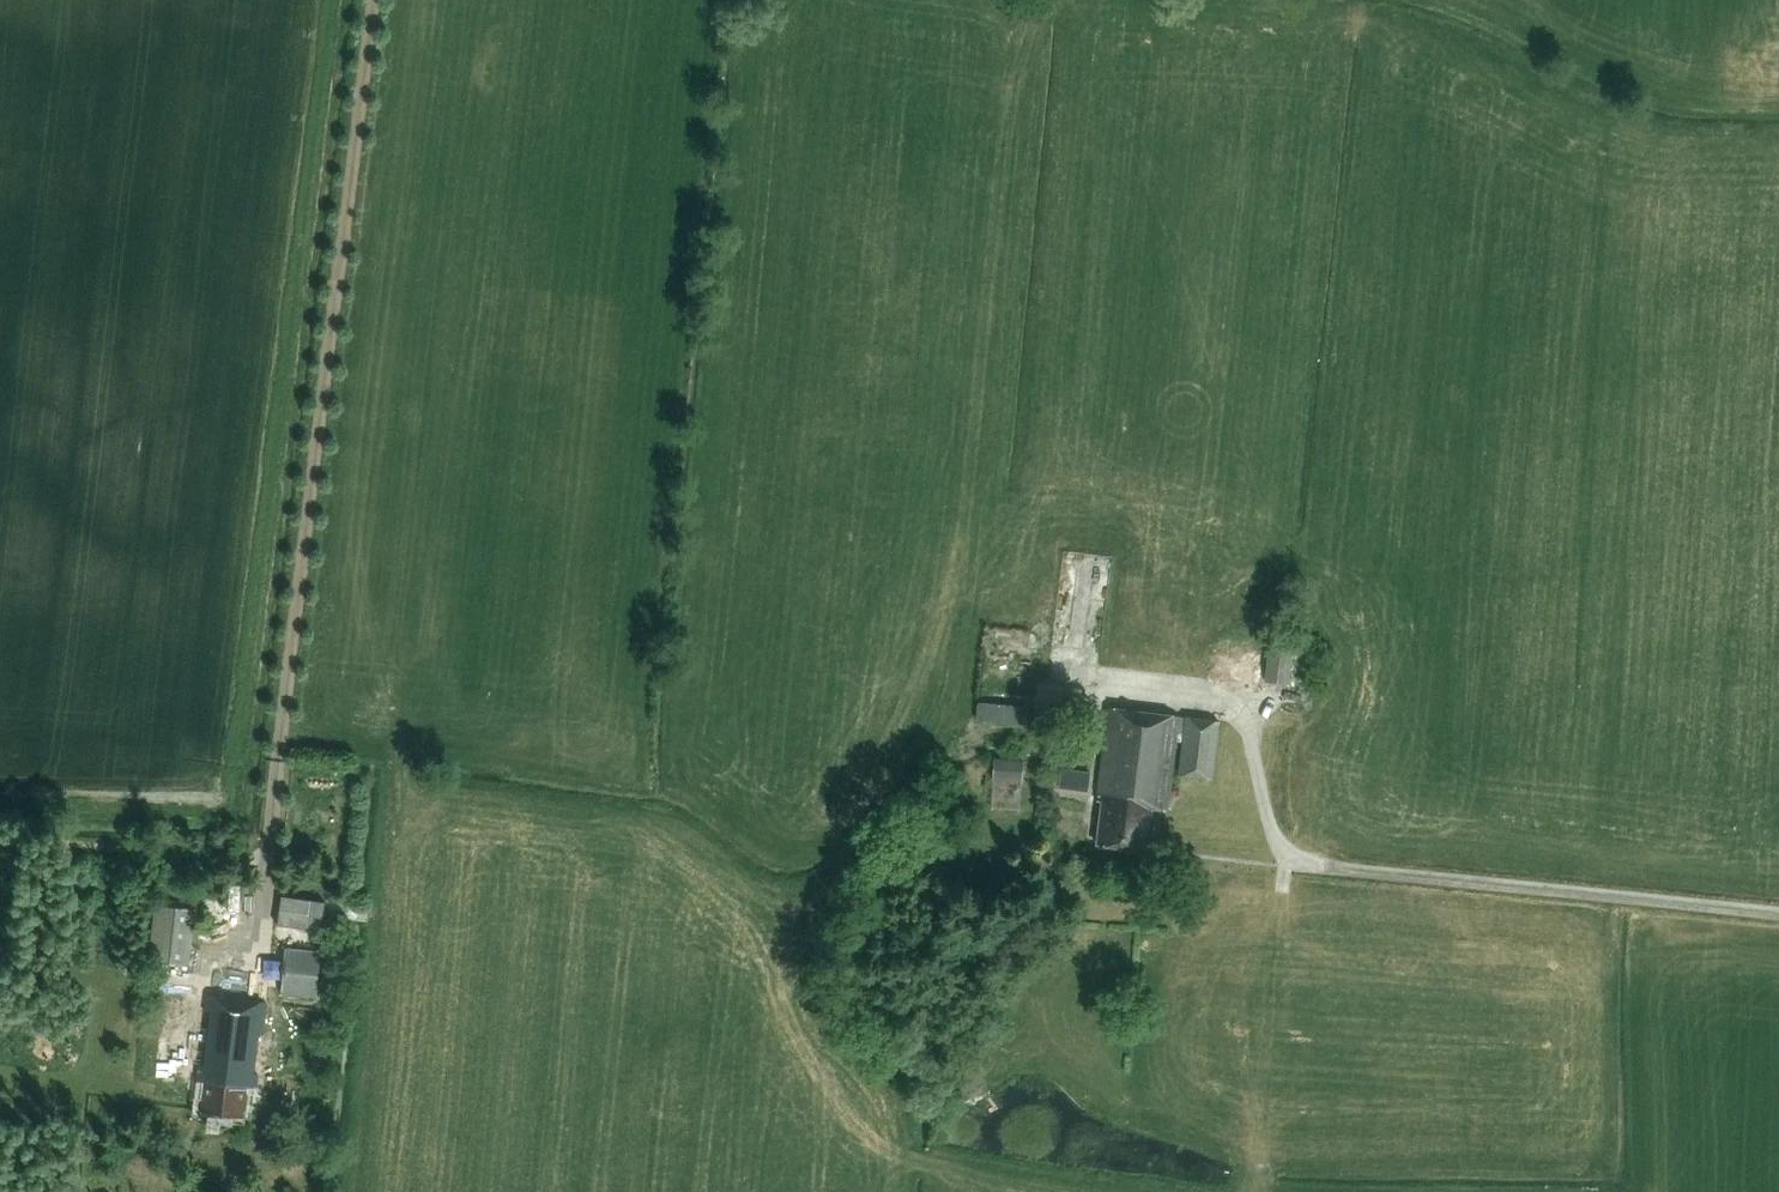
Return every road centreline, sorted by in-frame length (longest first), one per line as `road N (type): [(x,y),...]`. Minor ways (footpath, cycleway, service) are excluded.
road 1 (track): [(269,936),(299,615),(376,0)]

